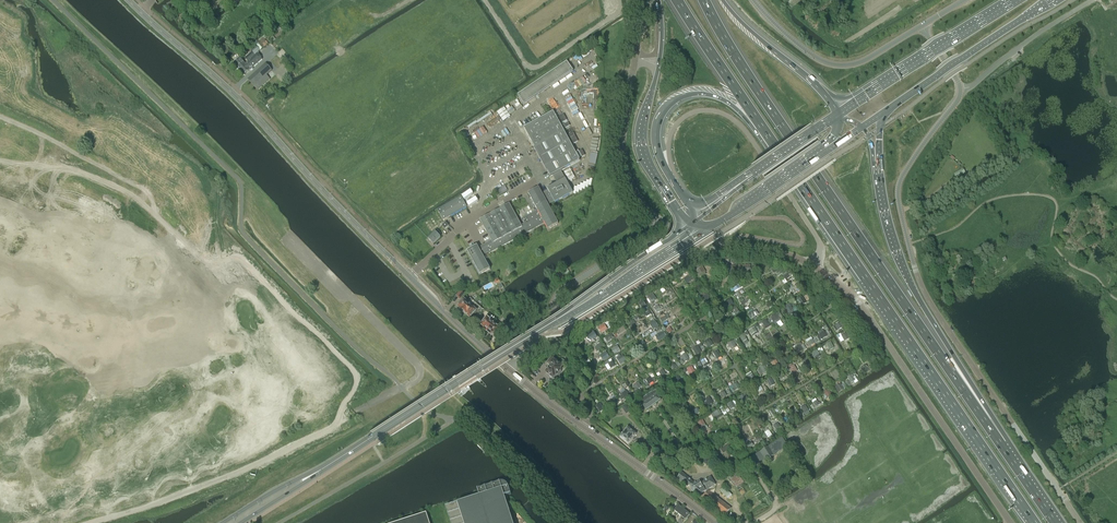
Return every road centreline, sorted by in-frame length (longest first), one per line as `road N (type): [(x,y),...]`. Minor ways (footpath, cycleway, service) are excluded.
road 1 (motorway): [(1001,445),(706,0)]
road 2 (tertiary): [(508,368),(230,90),(128,0)]
road 3 (tertiary): [(1081,522),(929,301),(915,267),(899,184),(960,89)]
road 4 (motorway): [(763,131),(1035,522)]
road 5 (tertiary): [(1010,522),(867,313),(814,267)]
road 6 (motorway): [(1001,445),(910,283),(877,161)]
road 7 (tertiary): [(668,174),(670,137),(680,120),(705,110),(733,119),(818,238),(814,267)]
road 8 (secondary): [(555,321),(325,466)]
road 9 (tertiary): [(713,522),(508,368)]
road 10 (tertiary): [(508,368),(537,347),(562,290),(659,221)]
road 11 (trunk): [(1014,0),(837,113)]
road 12 (trunk): [(884,111),(1052,0)]
road 13 (tertiary): [(921,25),(862,61),(836,64),(801,46),(754,0)]
road 14 (motorway): [(668,174),(655,134),(660,114),(679,97),(712,95),(763,131)]
road 15 (secondary): [(660,62),(641,150),(684,228)]
road 16 (tertiary): [(659,221),(633,189),(623,161),(635,57)]
road 17 (trunk): [(837,113),(699,218)]
road 18 (secondary): [(555,321),(698,234)]
road 19 (tertiary): [(814,267),(659,221)]
road 20 (motorway): [(837,113),(723,0)]
road 21 (secondary): [(684,228),(555,321)]
road 22 (unclassified): [(960,89),(1091,0)]
road 23 (motorway): [(677,0),(763,131)]
road 24 (secondary): [(698,234),(825,151)]

